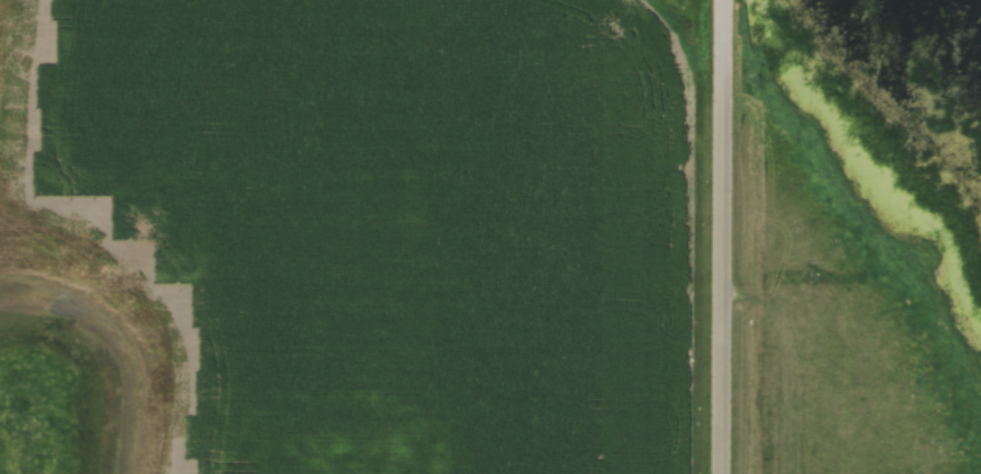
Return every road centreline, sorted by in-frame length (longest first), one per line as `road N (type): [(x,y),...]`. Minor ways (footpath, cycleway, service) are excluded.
road 1 (residential): [(719,473),(721,0)]

